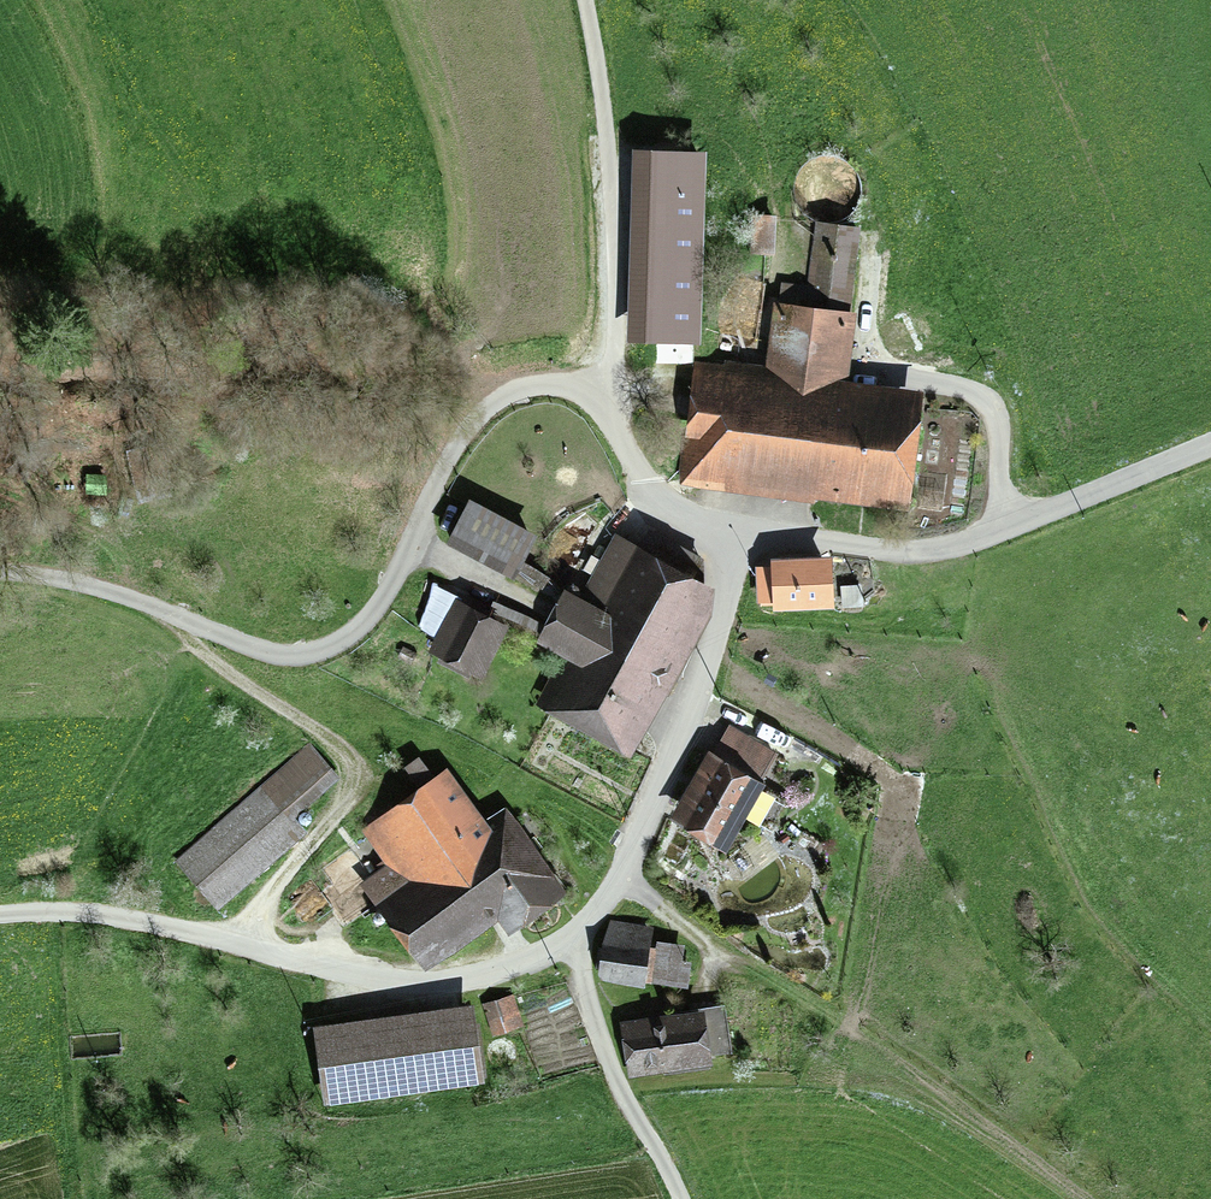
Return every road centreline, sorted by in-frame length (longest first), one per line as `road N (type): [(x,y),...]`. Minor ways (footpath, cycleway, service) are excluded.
road 1 (unclassified): [(601,413),(569,387),(538,385),(506,394),(475,419),(442,466),(369,626),(321,658),(33,574),(0,575)]
road 2 (residential): [(43,916),(170,934),(346,983),(497,977),(570,943)]
road 3 (track): [(506,394),(357,355),(261,354),(143,382),(0,367)]
road 4 (unclassified): [(1210,451),(954,551),(752,541)]
road 5 (track): [(186,625),(205,663),(339,753),(363,786),(338,825),(220,948)]
road 6 (residential): [(570,943),(633,864),(752,541)]
road 7 (unclassified): [(583,0),(607,140),(615,282),(618,370),(601,413)]
road 8 (unclassified): [(675,1198),(655,1148),(600,1057),(570,943)]
road 9 (track): [(1001,534),(999,456),(987,409),(868,377)]
road 10 (unclassified): [(752,541),(674,519),(619,427),(601,413)]

